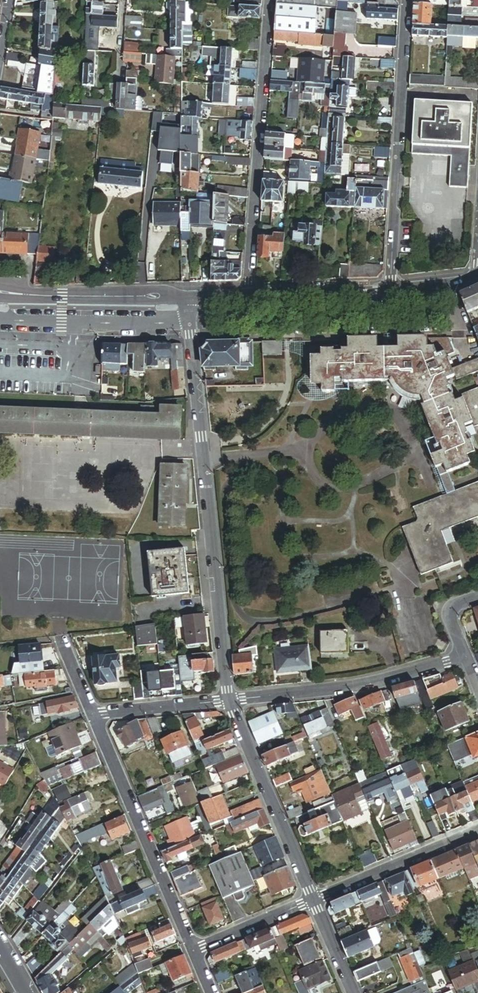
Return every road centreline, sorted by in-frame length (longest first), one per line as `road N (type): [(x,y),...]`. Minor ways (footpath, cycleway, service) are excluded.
road 1 (residential): [(229,701),(187,296)]
road 2 (residential): [(248,294),(270,0)]
road 3 (residential): [(390,290),(407,0)]
road 4 (residential): [(94,716),(193,951)]
road 5 (residential): [(467,656),(354,689),(229,701)]
road 6 (residential): [(314,900),(229,701)]
road 7 (residential): [(0,294),(187,296)]
road 8 (residential): [(477,831),(314,900)]
road 9 (residential): [(248,294),(390,290)]
road 10 (residential): [(229,701),(94,716)]
road 11 (residential): [(314,900),(193,951)]

